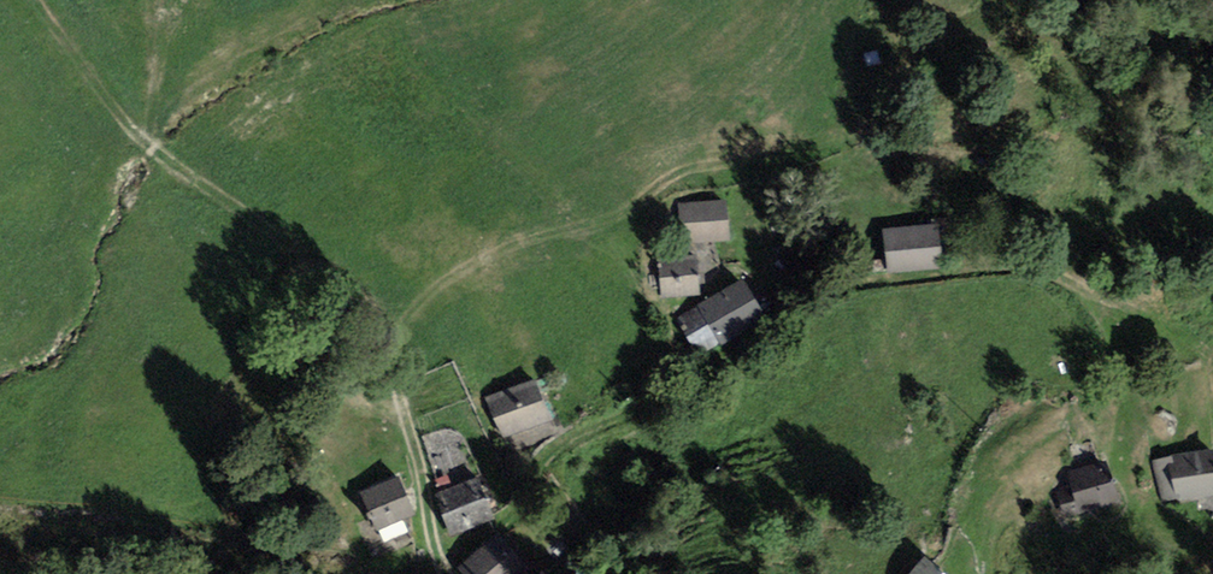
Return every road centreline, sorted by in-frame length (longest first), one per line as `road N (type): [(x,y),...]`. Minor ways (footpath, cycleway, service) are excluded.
road 1 (track): [(1137,499),(1124,442),(1130,370),(1112,325),(1074,287),(1035,268),(989,264),(845,289),(795,313),(659,404),(562,445),(501,519),(440,555)]
road 2 (track): [(450,573),(399,386),(367,302),(138,135),(40,0)]

